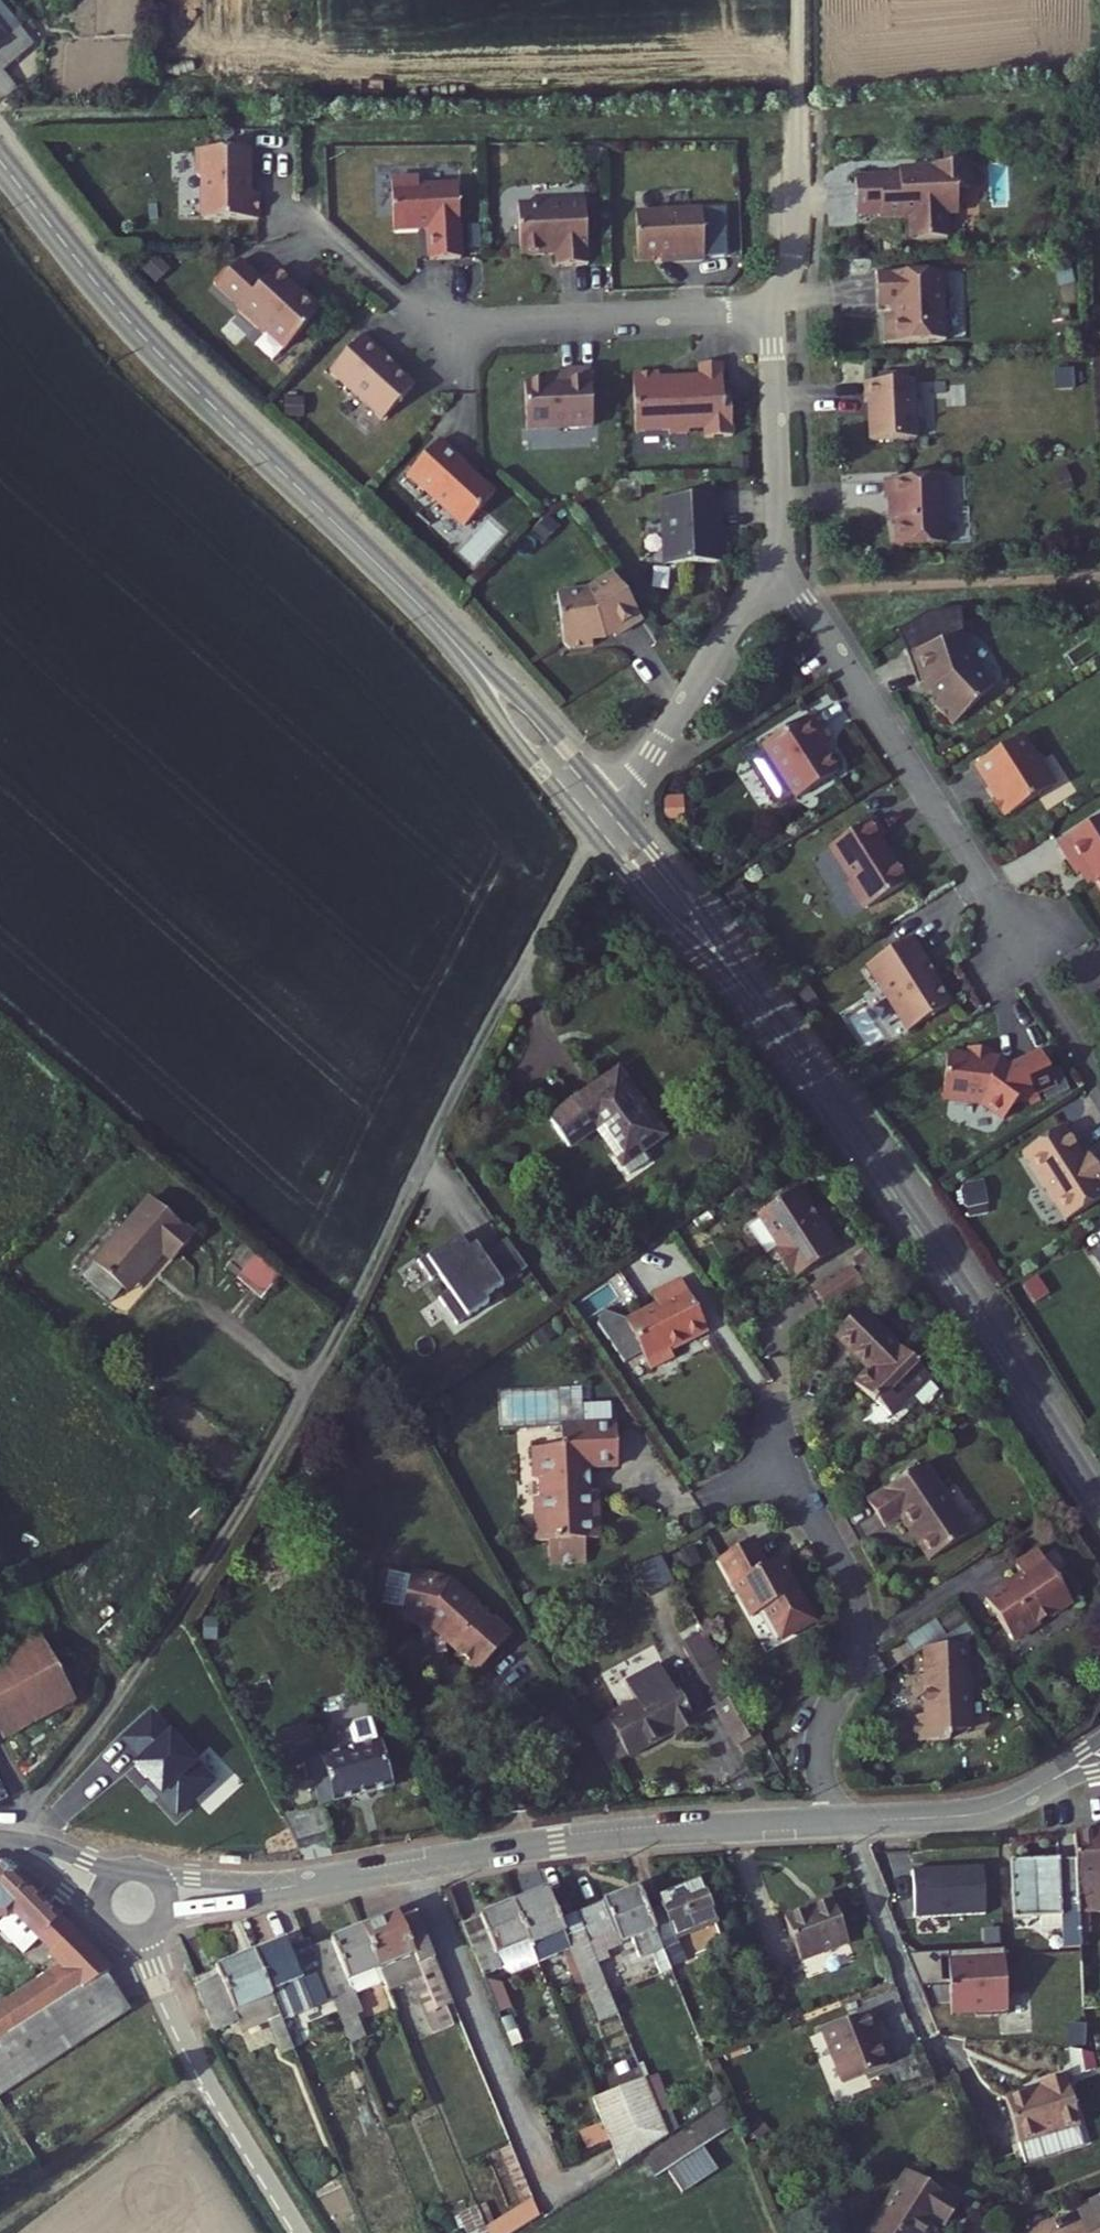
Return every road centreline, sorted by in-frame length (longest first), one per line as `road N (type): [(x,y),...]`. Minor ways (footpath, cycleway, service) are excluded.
road 1 (track): [(17,1851),(35,1806),(296,1418),(599,814)]
road 2 (tertiary): [(0,163),(151,350),(457,647),(599,814)]
road 3 (tertiary): [(599,814),(851,1135),(1099,1514)]
road 4 (residential): [(844,1822),(596,1838),(331,1880)]
road 5 (residential): [(1024,952),(776,554)]
road 6 (residential): [(770,1473),(817,1524),(855,1602),(854,1659),(821,1747),(844,1822)]
road 7 (unclassified): [(300,2232),(203,2077),(145,1935)]
road 8 (residential): [(599,814),(652,759),(776,554)]
road 9 (residential): [(459,326),(770,312)]
road 10 (track): [(1099,575),(822,592),(806,601)]
road 11 (residential): [(1099,1753),(984,1812),(844,1822)]
road 12 (track): [(0,2226),(203,2077)]
road 13 (residential): [(776,554),(770,312)]
road 14 (residential): [(770,312),(791,240),(797,112)]
road 15 (residential): [(331,1880),(150,1872)]
road 16 (residential): [(159,1926),(331,1880)]
road 17 (unclassified): [(0,1845),(49,1872),(110,1925)]
road 18 (unclassified): [(127,1869),(0,1842)]

